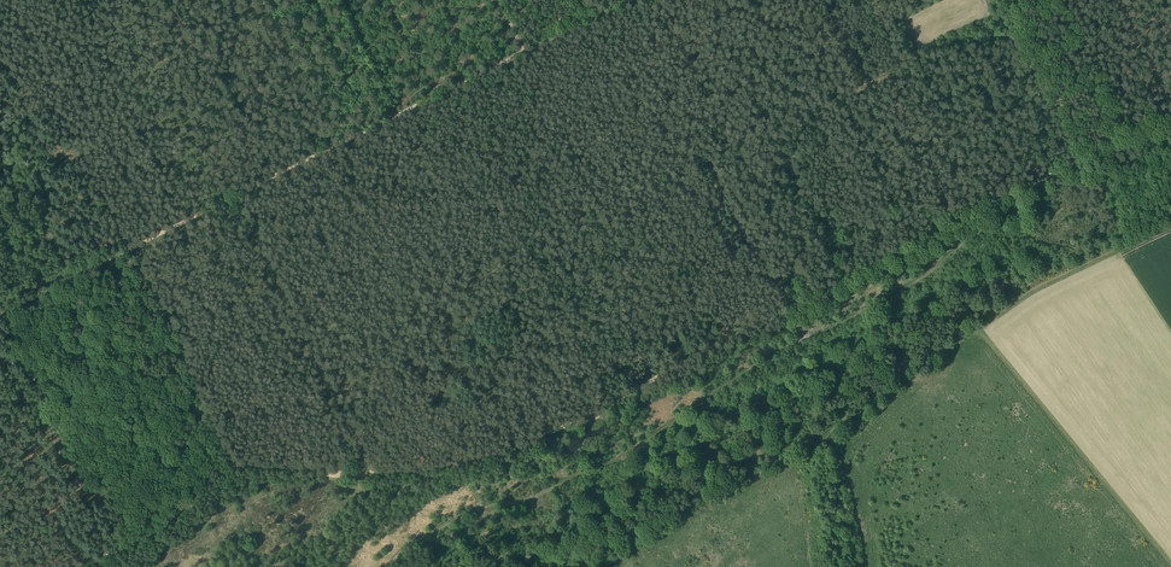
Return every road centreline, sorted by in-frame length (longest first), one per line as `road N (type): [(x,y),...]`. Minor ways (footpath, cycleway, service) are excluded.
road 1 (track): [(77,566),(157,525),(236,465),(403,470),(502,452),(1081,162)]
road 2 (track): [(0,311),(626,0)]
road 3 (track): [(536,494),(635,445),(744,371),(903,293),(1072,179),(1081,162)]
road 4 (track): [(813,451),(1022,291),(1170,221)]
road 5 (track): [(234,195),(370,469)]
road 6 (track): [(1081,162),(1017,35)]

